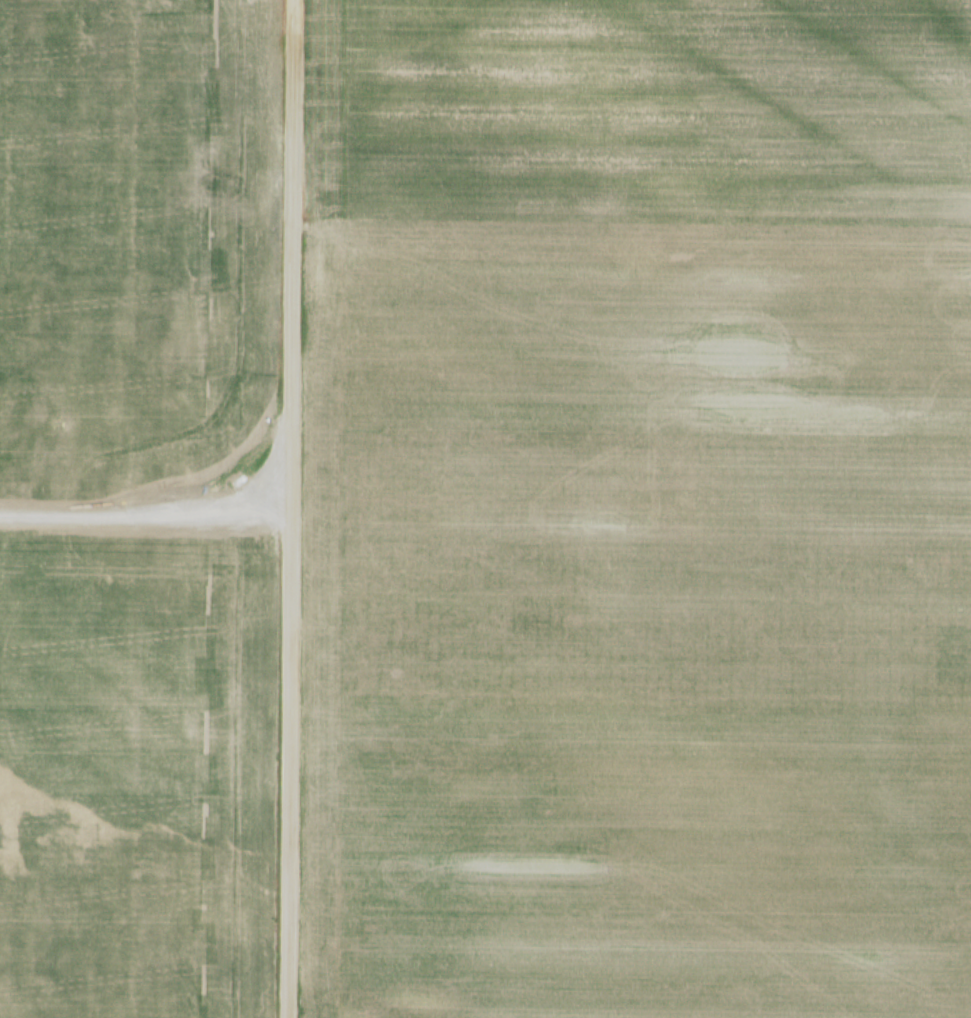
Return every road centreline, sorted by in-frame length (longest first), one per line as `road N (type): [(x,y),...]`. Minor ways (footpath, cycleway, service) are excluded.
road 1 (residential): [(285,1017),(293,0)]

